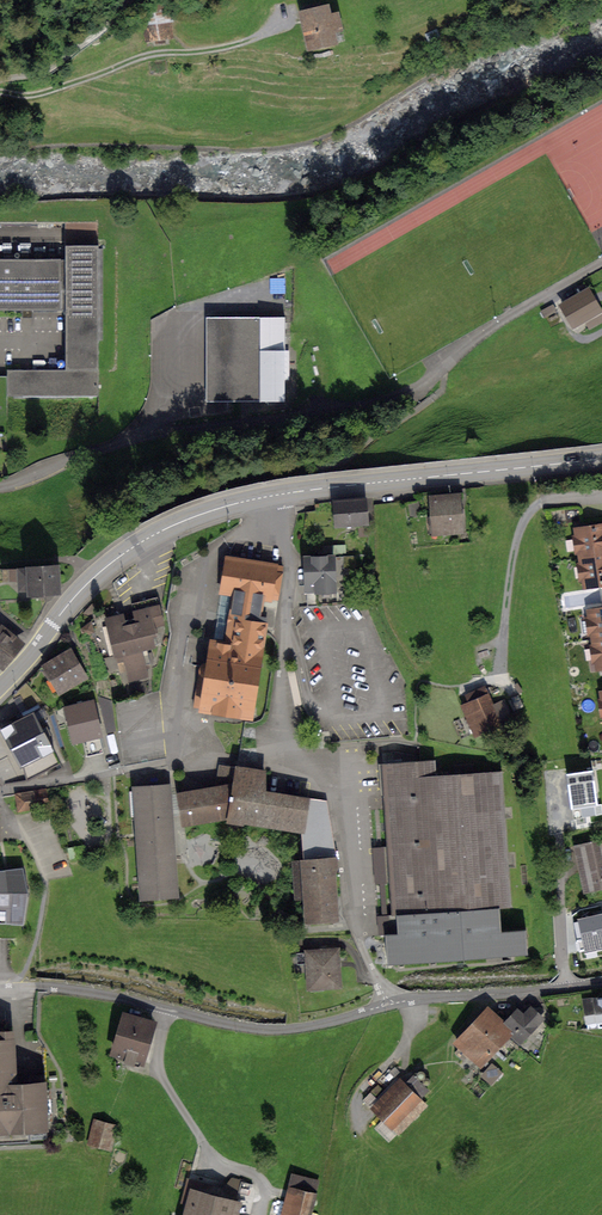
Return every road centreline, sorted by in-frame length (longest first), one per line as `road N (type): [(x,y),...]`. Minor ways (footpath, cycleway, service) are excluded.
road 1 (residential): [(393,1005),(357,924),(337,799),(297,752),(284,713),(289,571),(273,496)]
road 2 (residential): [(0,988),(57,987),(262,1029),(393,1005)]
road 3 (primary): [(0,687),(89,582),(129,550),(182,522),(273,496)]
road 4 (primary): [(273,496),(601,459)]
road 5 (track): [(0,91),(32,95),(145,55),(202,52),(280,29)]
road 6 (residential): [(601,494),(547,501),(522,526),(509,582),(503,686)]
road 7 (residential): [(393,1005),(601,983)]
road 8 (track): [(135,0),(42,72),(0,80)]
road 9 (residential): [(0,487),(144,441)]

